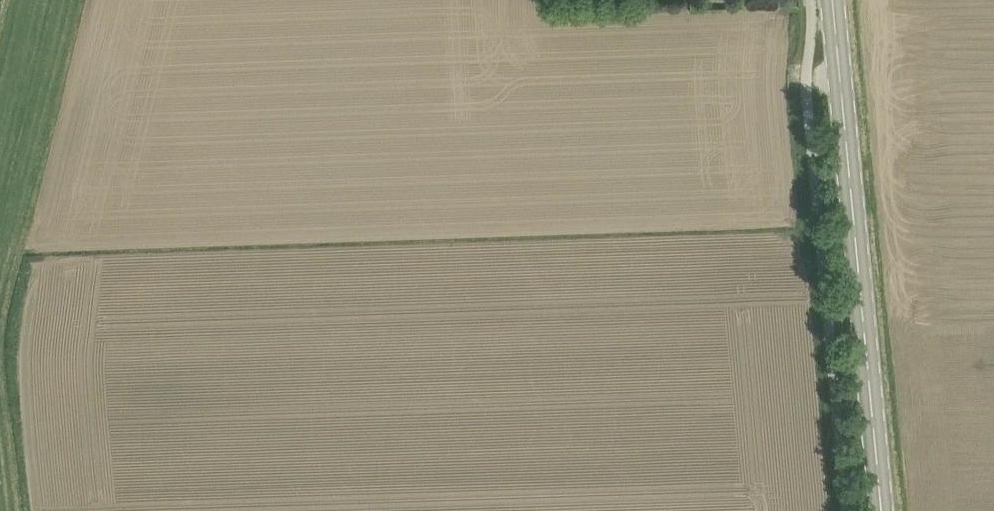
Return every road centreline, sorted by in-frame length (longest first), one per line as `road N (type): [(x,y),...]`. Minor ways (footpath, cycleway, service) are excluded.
road 1 (secondary): [(881,510),(832,0)]

